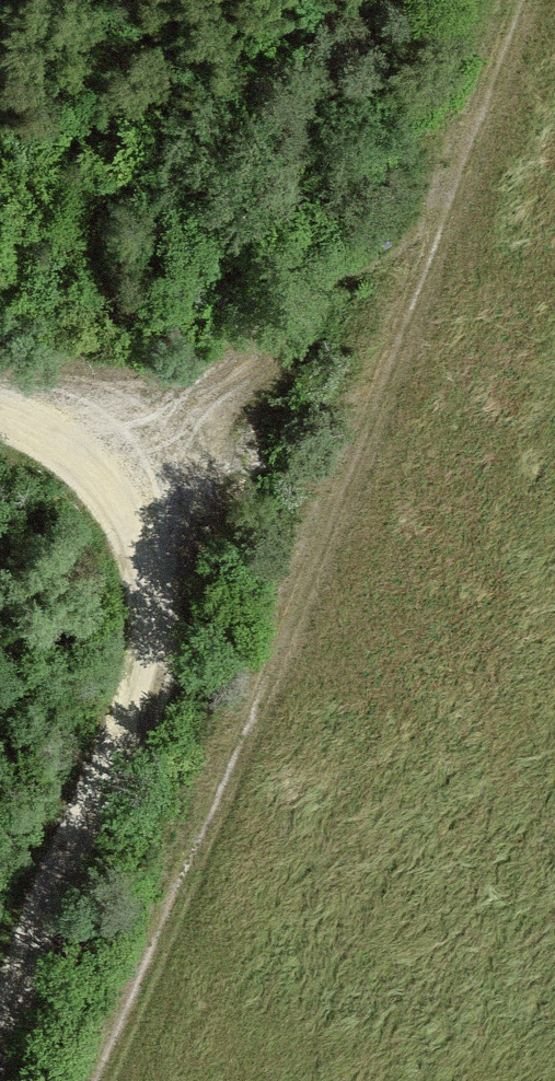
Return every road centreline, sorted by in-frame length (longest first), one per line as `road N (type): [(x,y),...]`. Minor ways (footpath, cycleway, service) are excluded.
road 1 (track): [(94,1080),(327,524),(526,0)]
road 2 (track): [(0,1035),(141,683),(154,591),(141,518),(114,462),(65,431),(0,419)]

